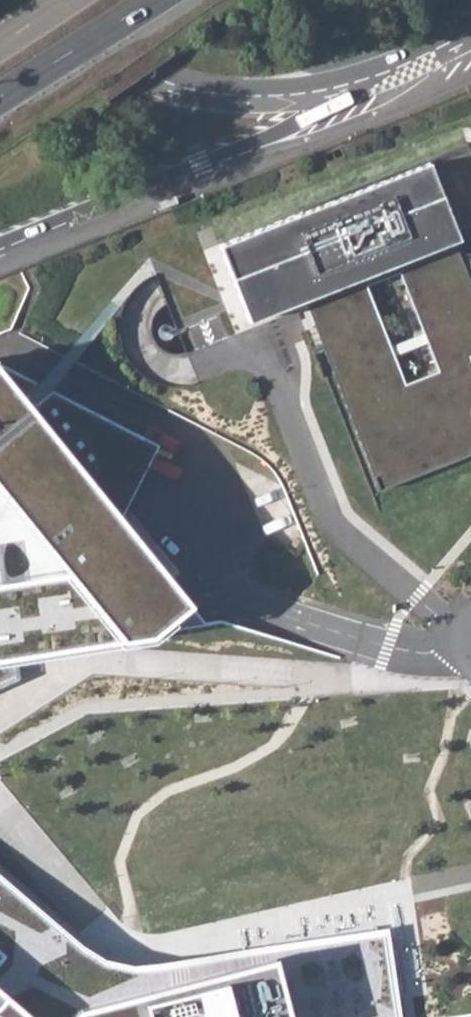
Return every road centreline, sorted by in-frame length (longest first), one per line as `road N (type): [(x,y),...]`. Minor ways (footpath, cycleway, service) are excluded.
road 1 (primary): [(0,254),(306,123),(350,90)]
road 2 (secondary): [(53,0),(68,25),(107,58),(153,81),(260,102),(350,90)]
road 3 (primary): [(0,105),(168,0)]
road 4 (secondary): [(350,90),(470,33)]

